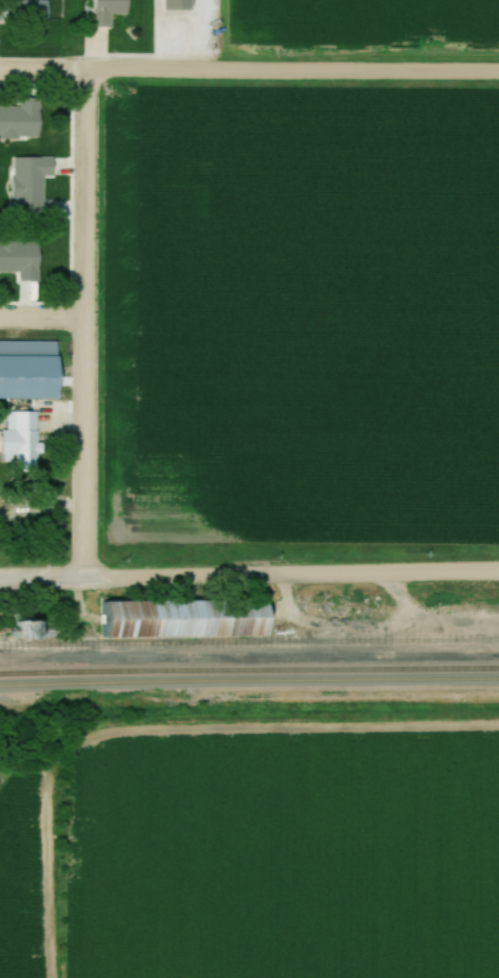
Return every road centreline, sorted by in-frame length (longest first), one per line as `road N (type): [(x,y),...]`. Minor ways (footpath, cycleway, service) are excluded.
road 1 (residential): [(86,580),(85,69)]
road 2 (residential): [(0,584),(498,571)]
road 3 (residential): [(498,70),(0,72)]

